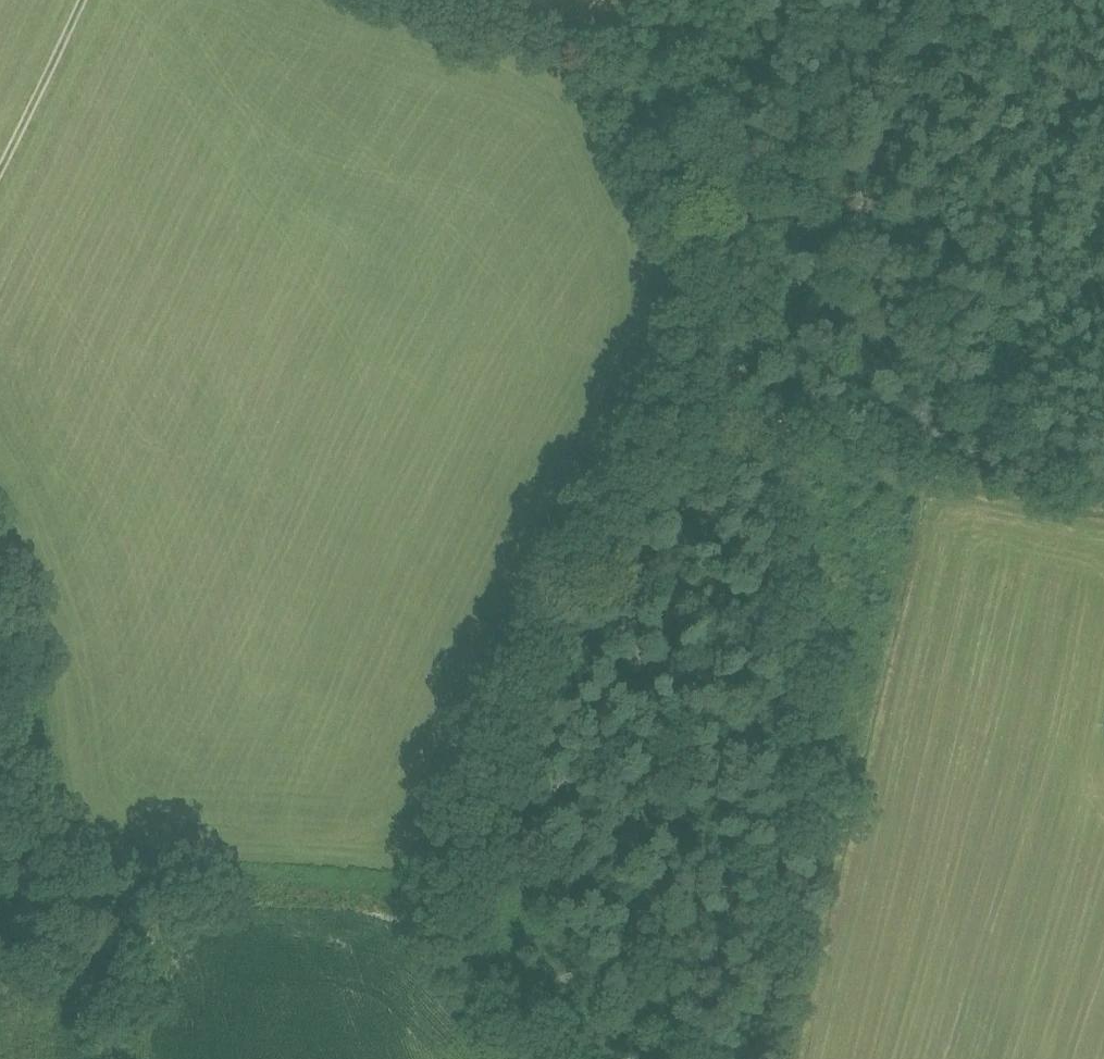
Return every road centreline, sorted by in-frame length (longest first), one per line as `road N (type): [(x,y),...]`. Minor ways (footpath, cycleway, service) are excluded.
road 1 (track): [(0,172),(83,0)]

